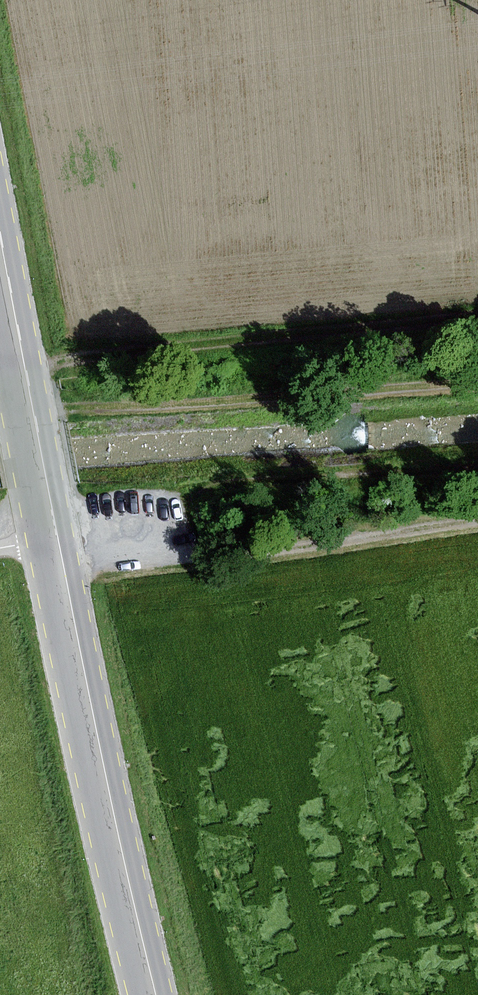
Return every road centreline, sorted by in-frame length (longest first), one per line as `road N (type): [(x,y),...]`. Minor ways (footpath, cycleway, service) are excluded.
road 1 (track): [(0,367),(477,319)]
road 2 (primary): [(55,535),(156,994)]
road 3 (track): [(477,389),(32,414)]
road 4 (track): [(477,465),(187,482),(86,500),(75,529),(55,535)]
road 5 (track): [(477,518),(63,570)]
road 6 (primary): [(0,241),(55,535)]

